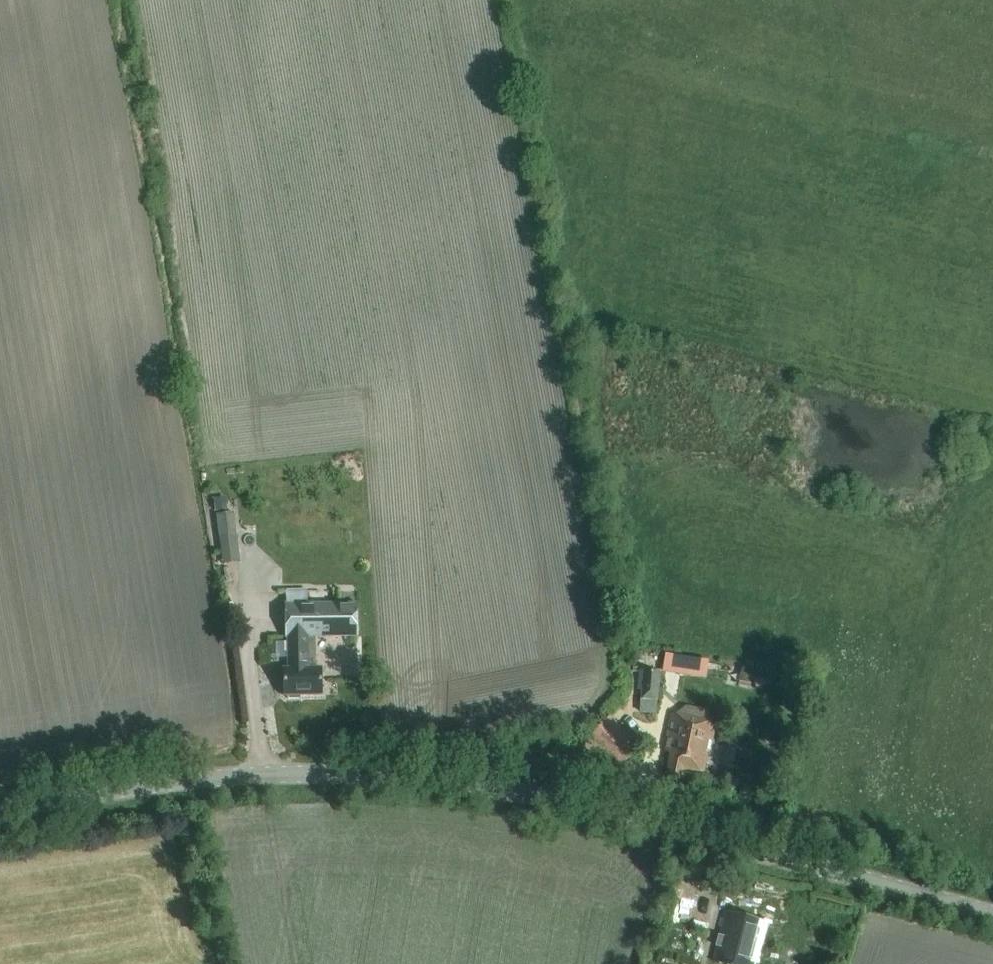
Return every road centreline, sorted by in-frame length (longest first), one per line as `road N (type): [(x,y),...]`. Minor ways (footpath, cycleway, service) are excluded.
road 1 (tertiary): [(992,914),(607,811),(429,781),(248,776),(0,810)]

